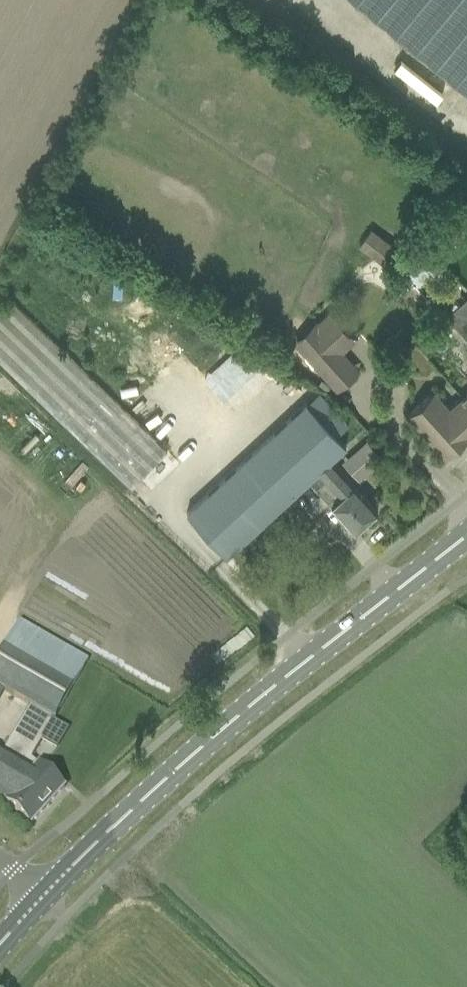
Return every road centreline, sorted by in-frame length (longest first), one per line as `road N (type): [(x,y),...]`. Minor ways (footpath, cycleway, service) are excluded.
road 1 (secondary): [(44,895),(170,772),(466,535)]

